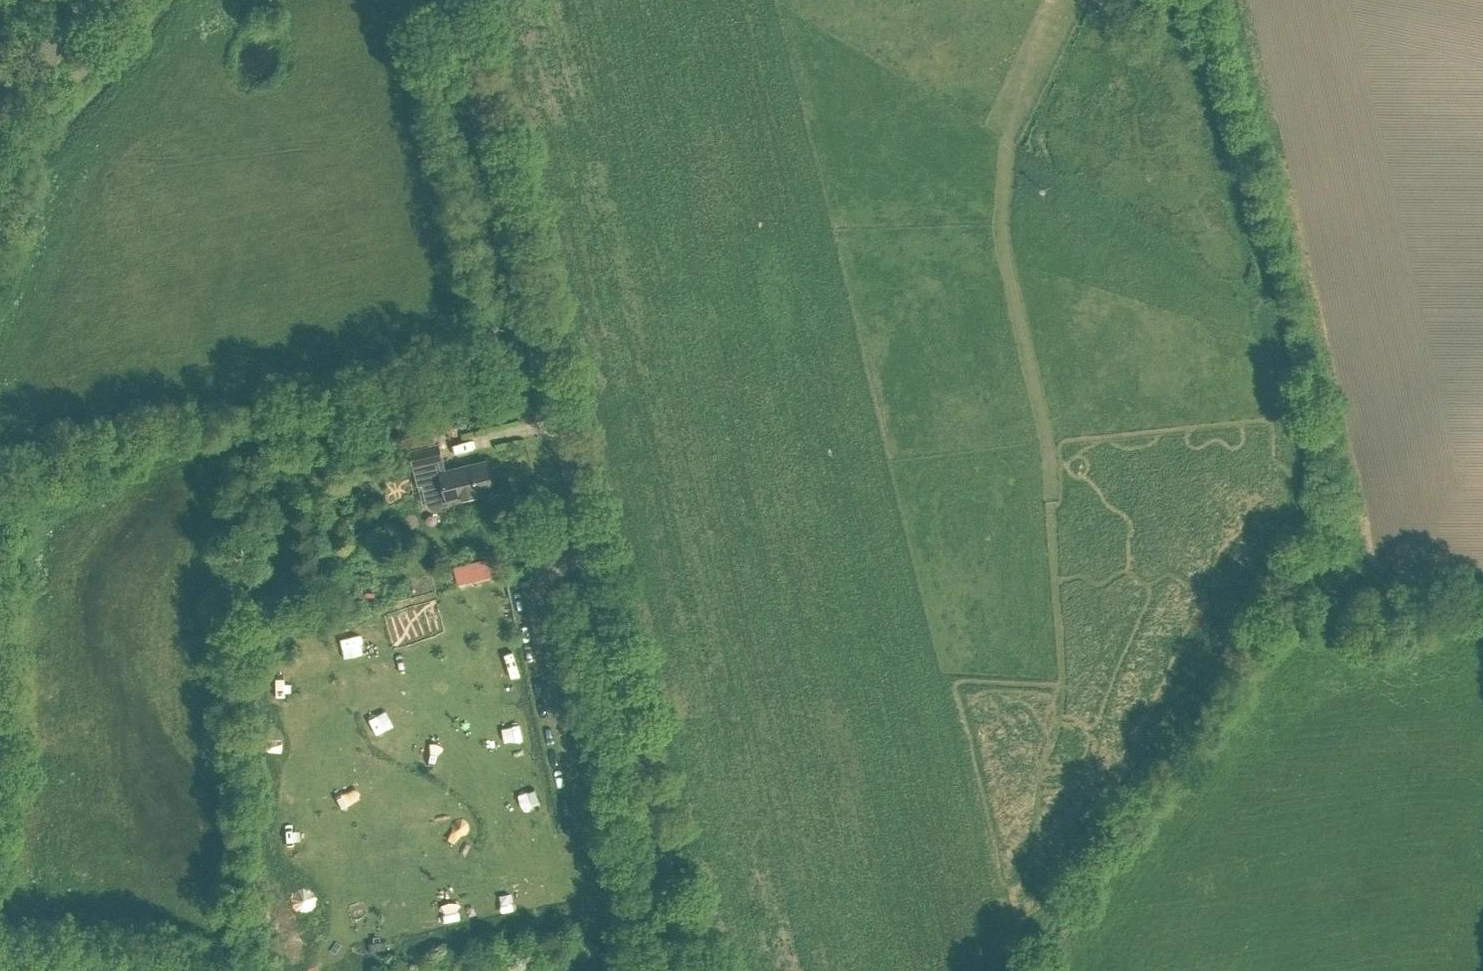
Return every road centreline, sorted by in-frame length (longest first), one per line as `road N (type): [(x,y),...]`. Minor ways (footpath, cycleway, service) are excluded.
road 1 (unclassified): [(692,970),(454,0)]
road 2 (track): [(595,569),(567,575),(631,884),(591,890)]
road 3 (secondary): [(0,114),(97,0)]

